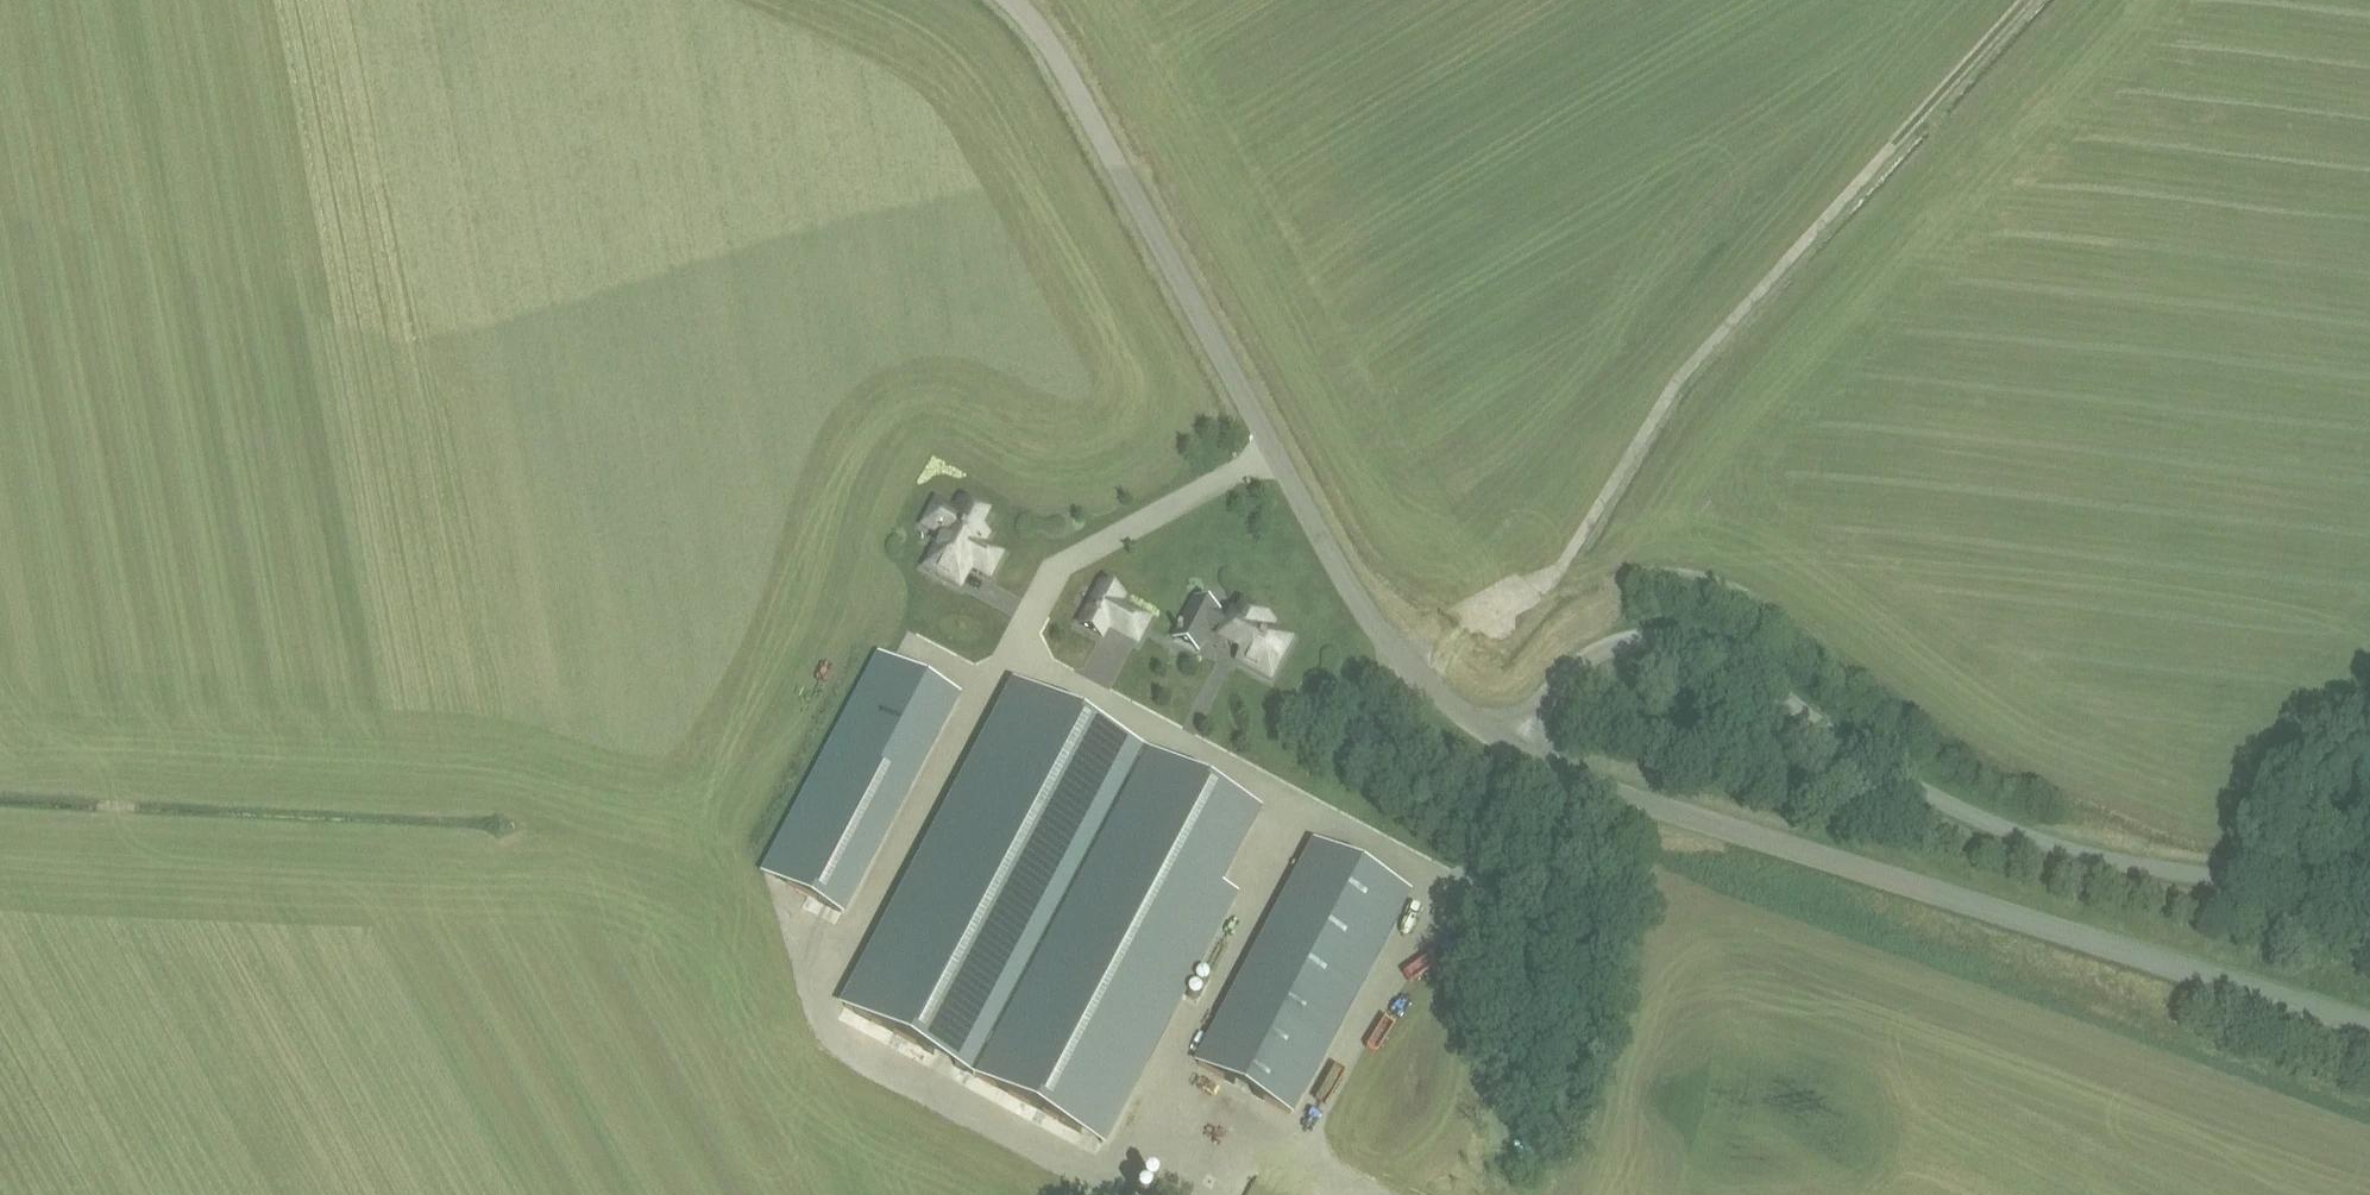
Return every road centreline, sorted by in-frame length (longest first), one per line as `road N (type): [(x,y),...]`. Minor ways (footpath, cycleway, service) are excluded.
road 1 (unclassified): [(1511,750),(1541,703),(1591,656),(1642,640),(1687,641),(1745,662),(1813,719),(1919,788),(2013,832),(2118,861),(2369,896)]
road 2 (track): [(1411,666),(1449,616),(1556,570),(1674,381),(2027,0)]
road 3 (unclassified): [(1511,750),(1460,713),(1380,629),(1051,48),(1013,0)]
road 4 (unclassified): [(2369,1026),(1609,793),(1511,750)]

